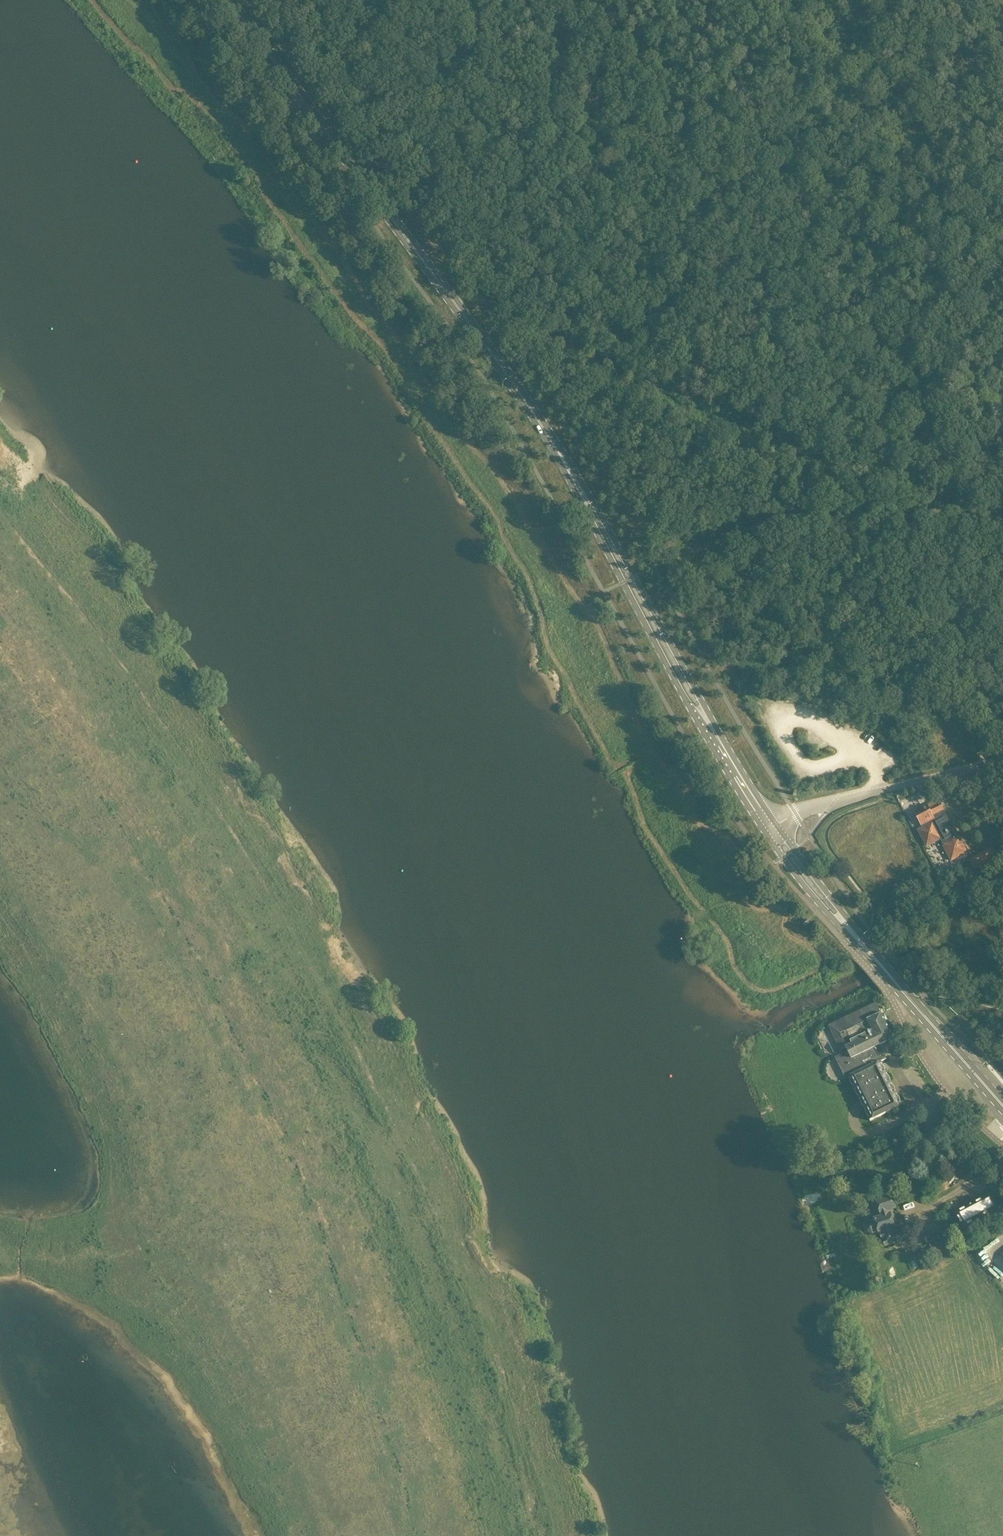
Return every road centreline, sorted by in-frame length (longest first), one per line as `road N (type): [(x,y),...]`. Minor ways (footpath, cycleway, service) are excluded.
road 1 (primary): [(771,829),(578,487),(232,0)]
road 2 (track): [(116,0),(260,179),(312,269),(455,432)]
road 3 (primary): [(1002,1106),(771,829)]

